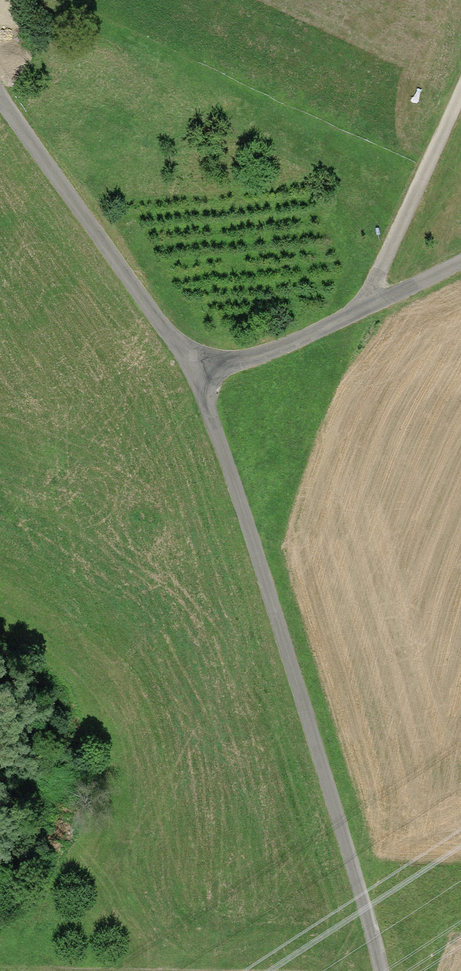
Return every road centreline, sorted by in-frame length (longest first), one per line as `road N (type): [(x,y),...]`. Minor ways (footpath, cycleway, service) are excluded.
road 1 (unclassified): [(378,970),(194,380),(0,106)]
road 2 (track): [(194,380),(293,347),(460,262)]
road 3 (track): [(362,309),(460,89)]

